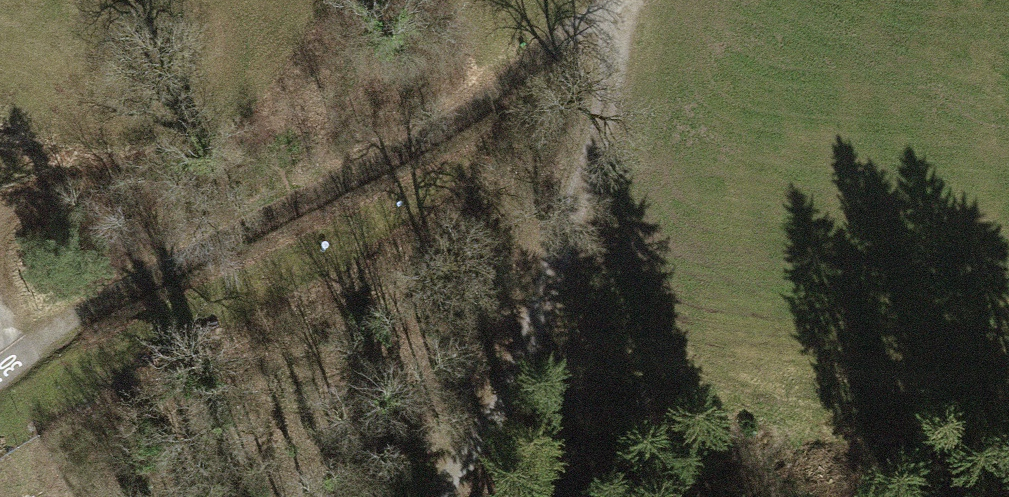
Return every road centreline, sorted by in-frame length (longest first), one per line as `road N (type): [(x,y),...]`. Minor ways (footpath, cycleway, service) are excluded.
road 1 (track): [(10,363),(132,283),(398,152),(606,16)]
road 2 (track): [(606,16),(605,77),(577,181),(513,360),(488,421),(428,496)]

